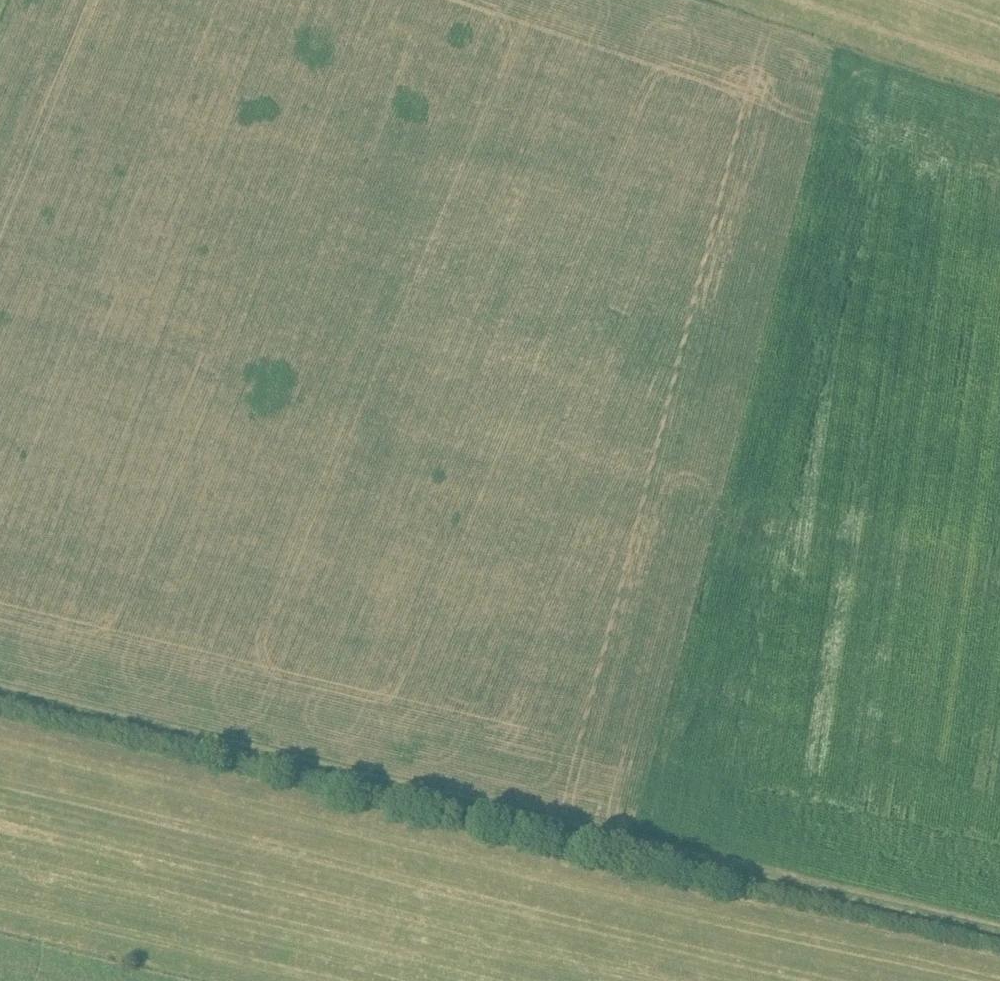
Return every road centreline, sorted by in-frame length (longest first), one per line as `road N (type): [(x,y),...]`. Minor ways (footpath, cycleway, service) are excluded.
road 1 (track): [(999,932),(0,693)]

